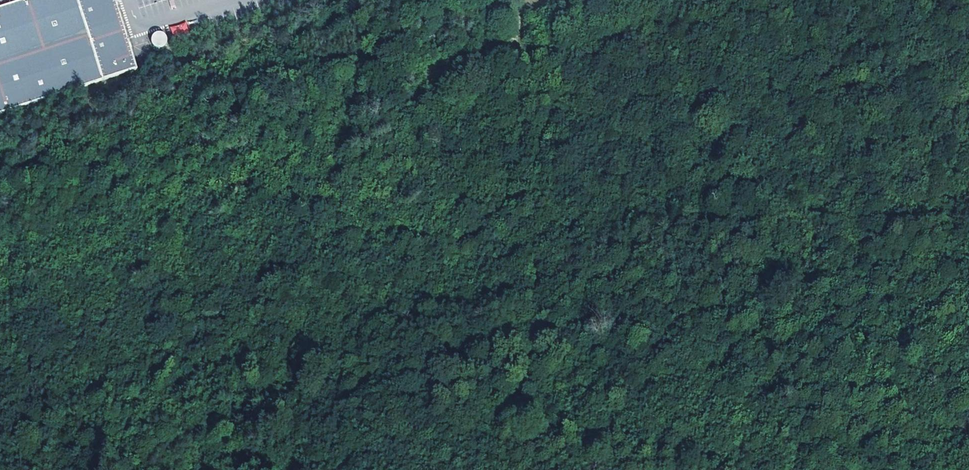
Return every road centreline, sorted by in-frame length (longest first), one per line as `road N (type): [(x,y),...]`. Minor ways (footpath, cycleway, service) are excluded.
road 1 (track): [(515,52),(543,90),(543,132),(503,206),(394,296),(140,469)]
road 2 (track): [(515,52),(207,183),(0,302)]
road 3 (track): [(725,0),(566,80),(515,52)]
road 4 (track): [(968,19),(881,20),(838,0)]

